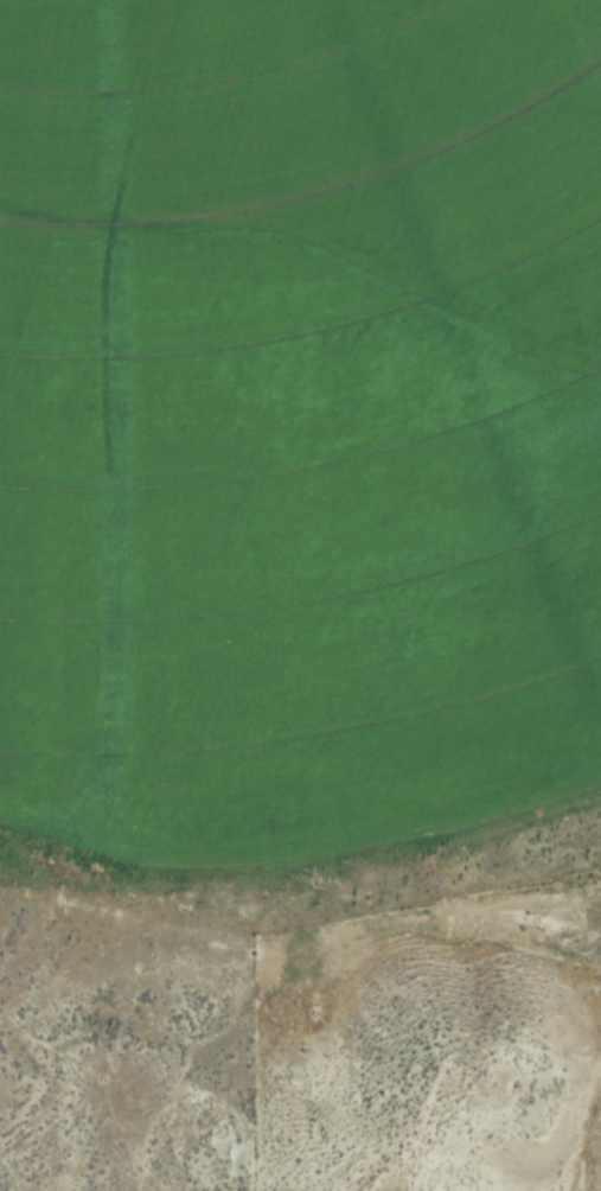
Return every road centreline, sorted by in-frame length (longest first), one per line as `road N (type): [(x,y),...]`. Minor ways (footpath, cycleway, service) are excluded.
road 1 (track): [(600,898),(455,907),(236,944),(0,884)]

